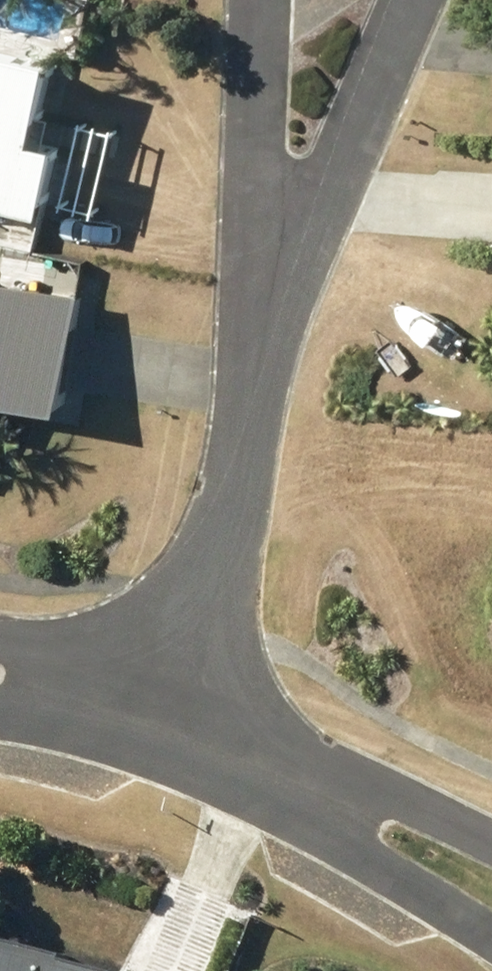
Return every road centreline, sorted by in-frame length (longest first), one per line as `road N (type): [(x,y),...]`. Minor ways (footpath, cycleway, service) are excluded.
road 1 (residential): [(263,325),(166,725)]
road 2 (residential): [(166,725),(296,778),(491,886)]
road 3 (residential): [(407,0),(263,325)]
road 4 (residential): [(263,325),(264,0)]
road 5 (residential): [(0,676),(166,725)]

